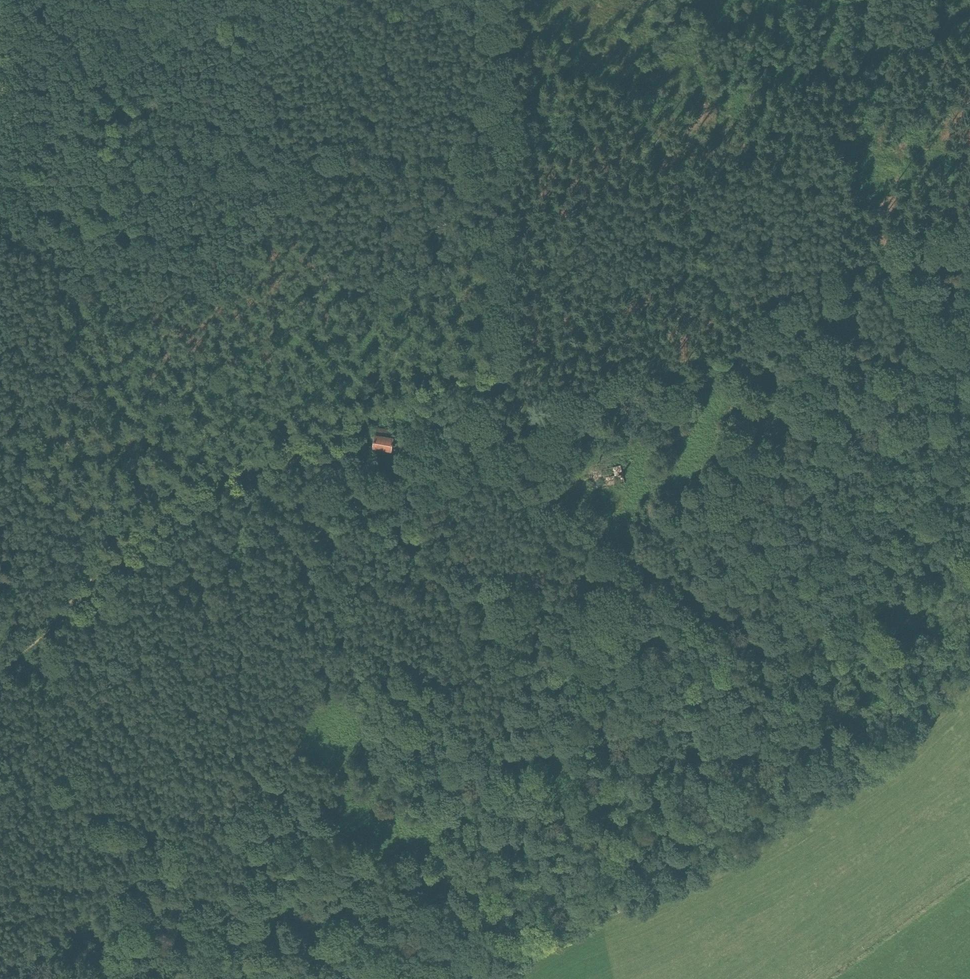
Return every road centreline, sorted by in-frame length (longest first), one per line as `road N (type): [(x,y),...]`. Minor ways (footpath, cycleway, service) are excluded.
road 1 (track): [(0,668),(189,497),(498,373)]
road 2 (track): [(498,373),(969,232)]
road 3 (track): [(498,373),(498,0)]
road 4 (track): [(375,417),(422,428),(561,494)]

